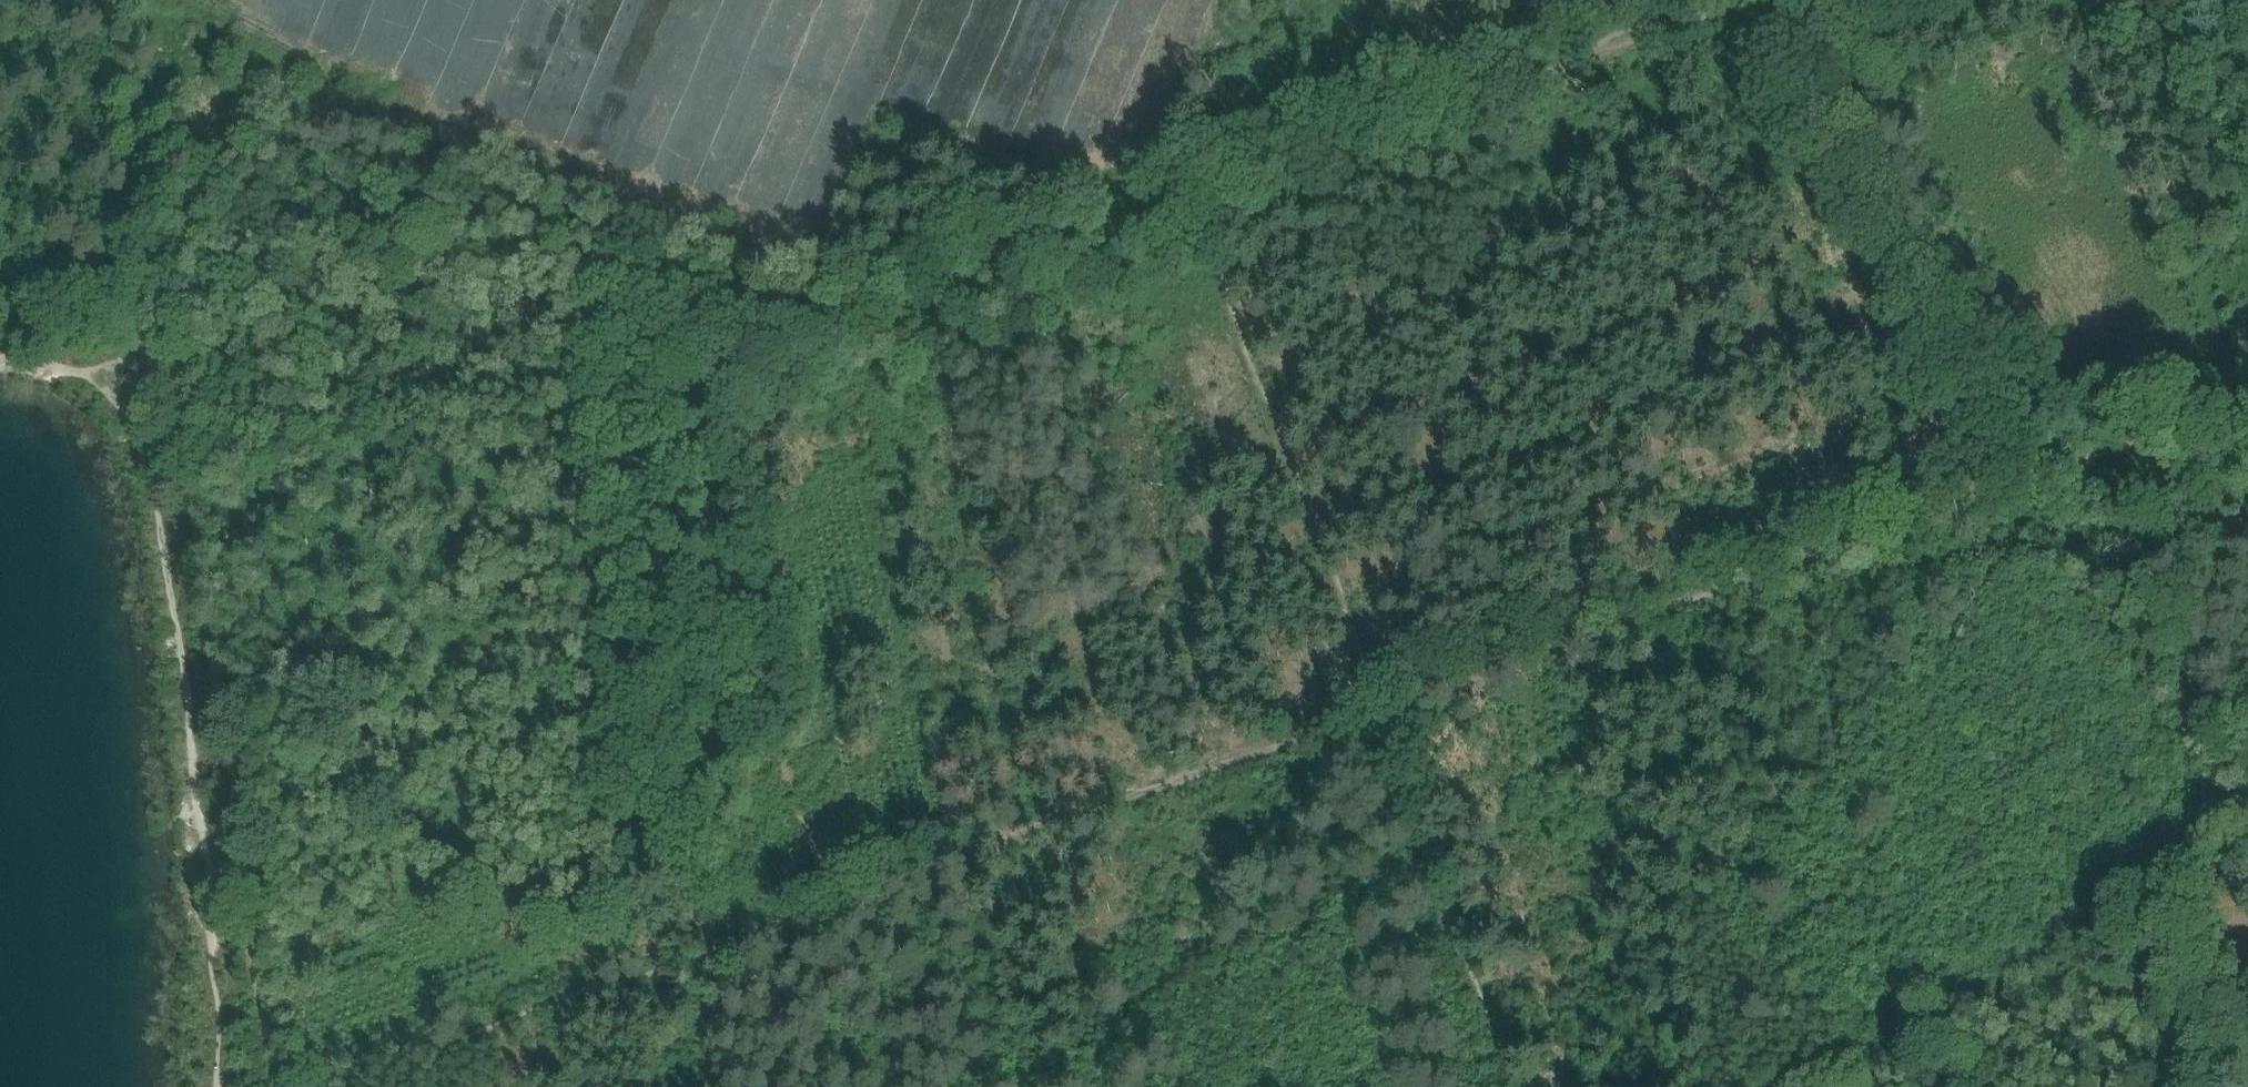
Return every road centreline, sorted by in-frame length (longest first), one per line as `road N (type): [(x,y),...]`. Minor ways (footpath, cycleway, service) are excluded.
road 1 (track): [(1707,0),(673,380)]
road 2 (track): [(2038,475),(1777,0)]

